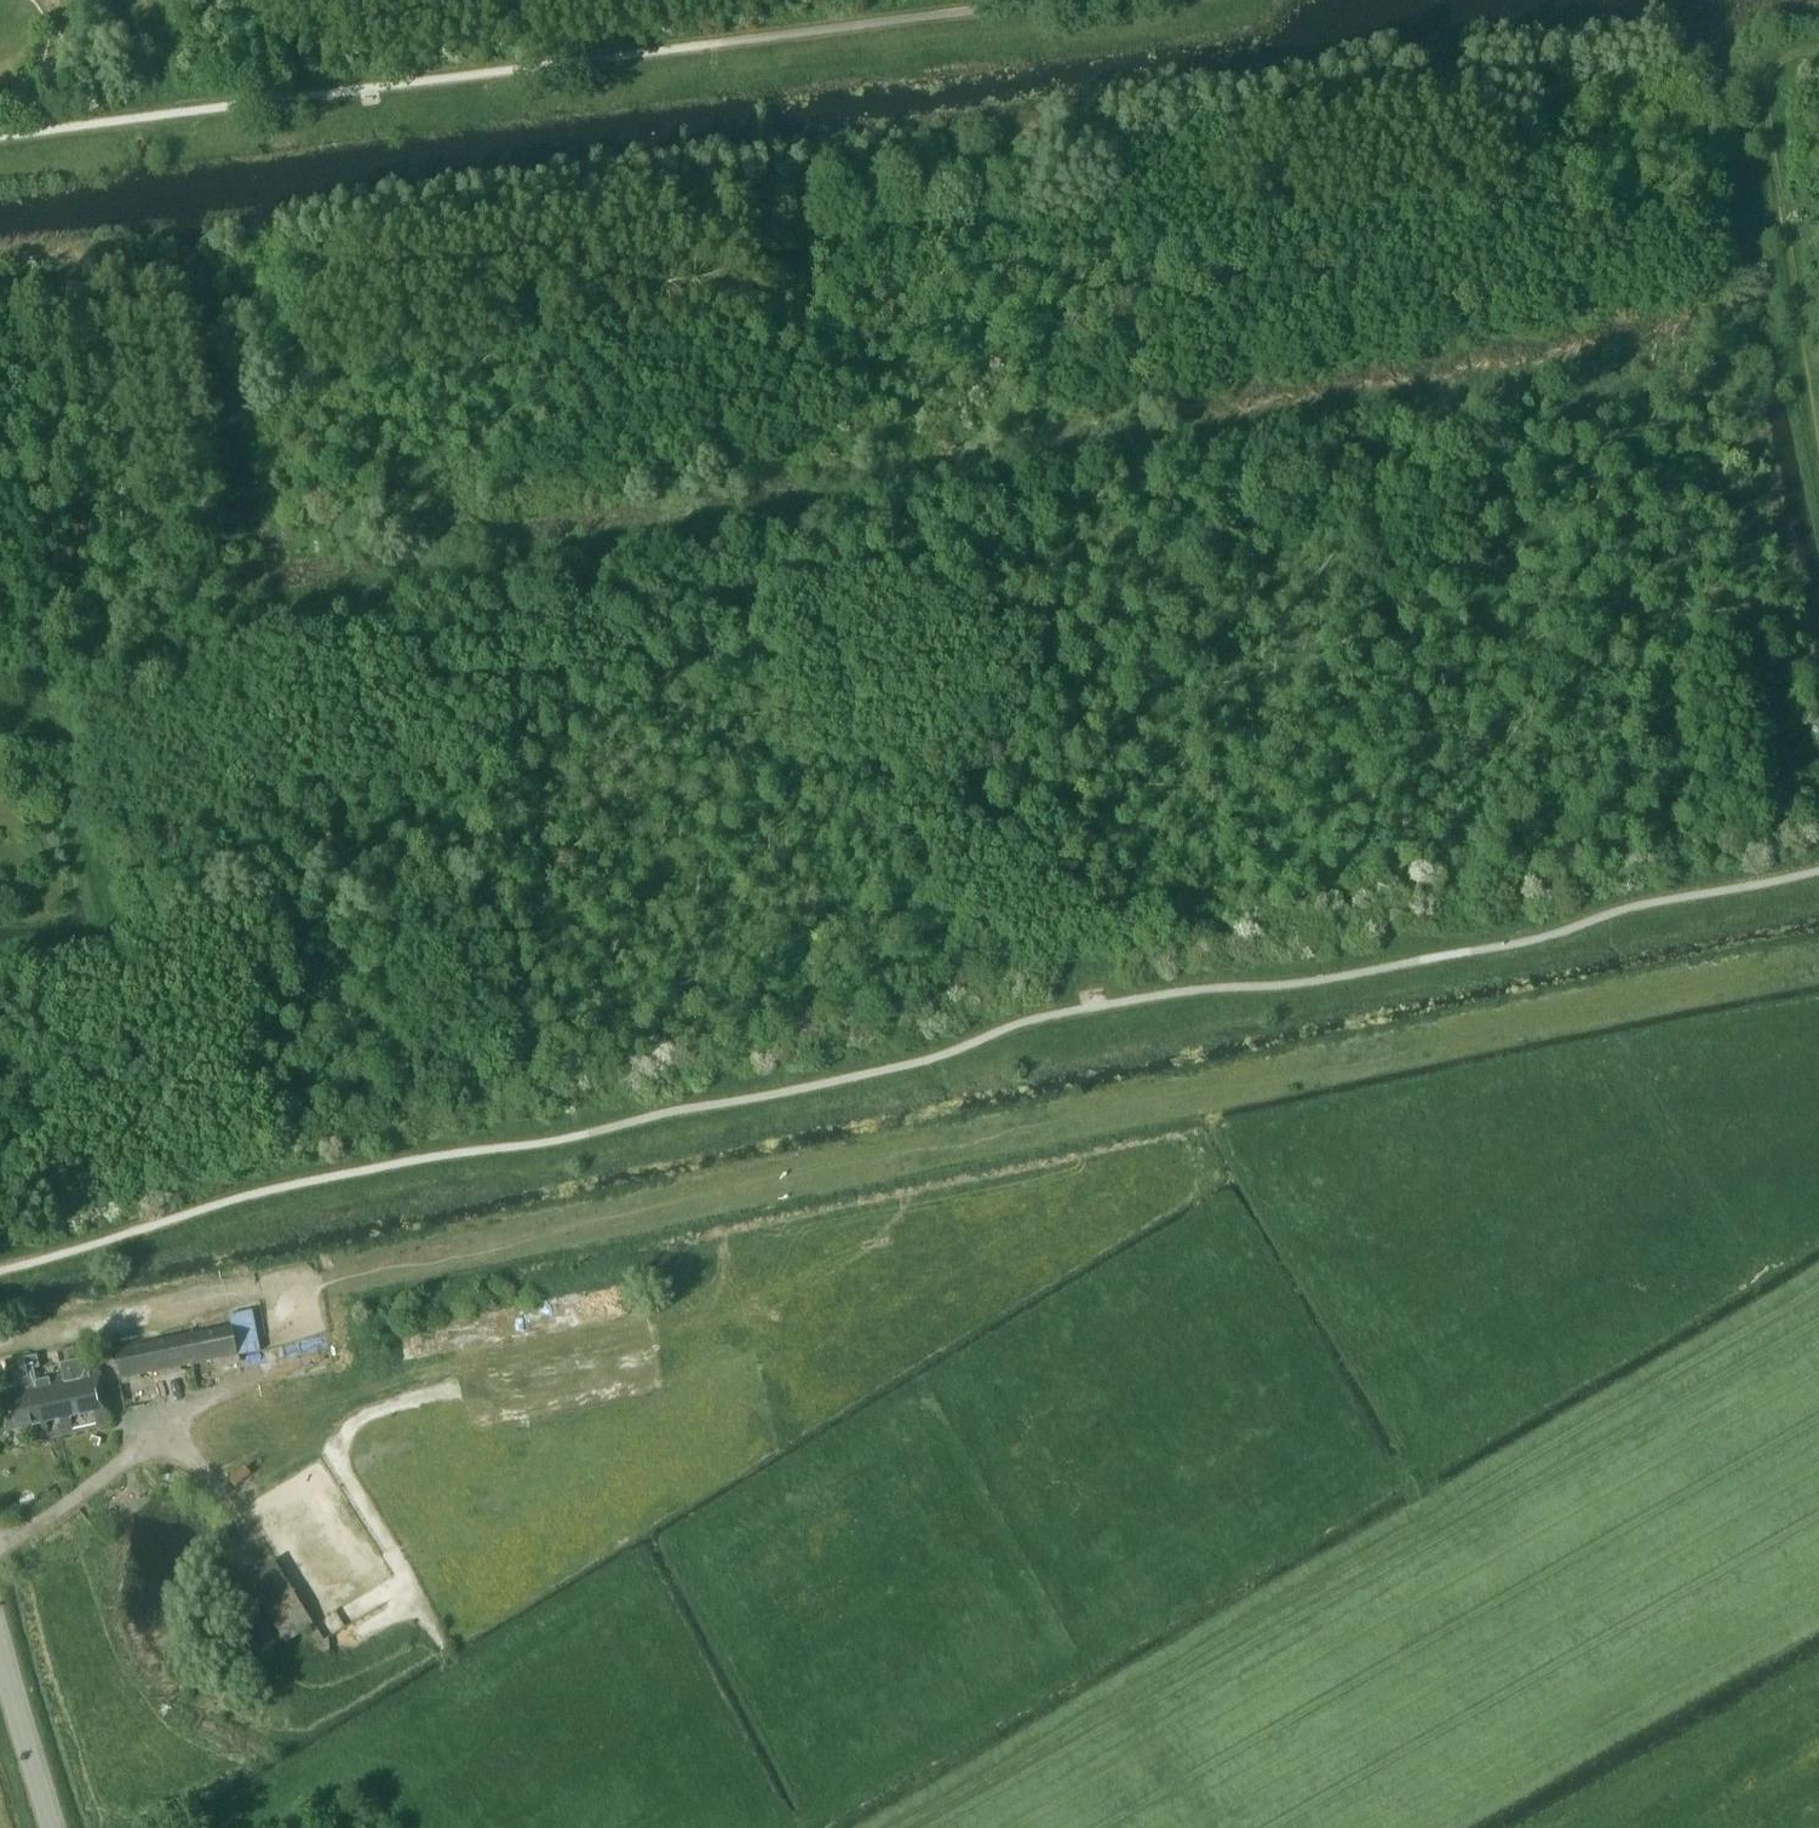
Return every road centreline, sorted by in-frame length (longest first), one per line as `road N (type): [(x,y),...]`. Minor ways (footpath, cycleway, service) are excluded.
road 1 (tertiary): [(54,1827),(0,1650)]

